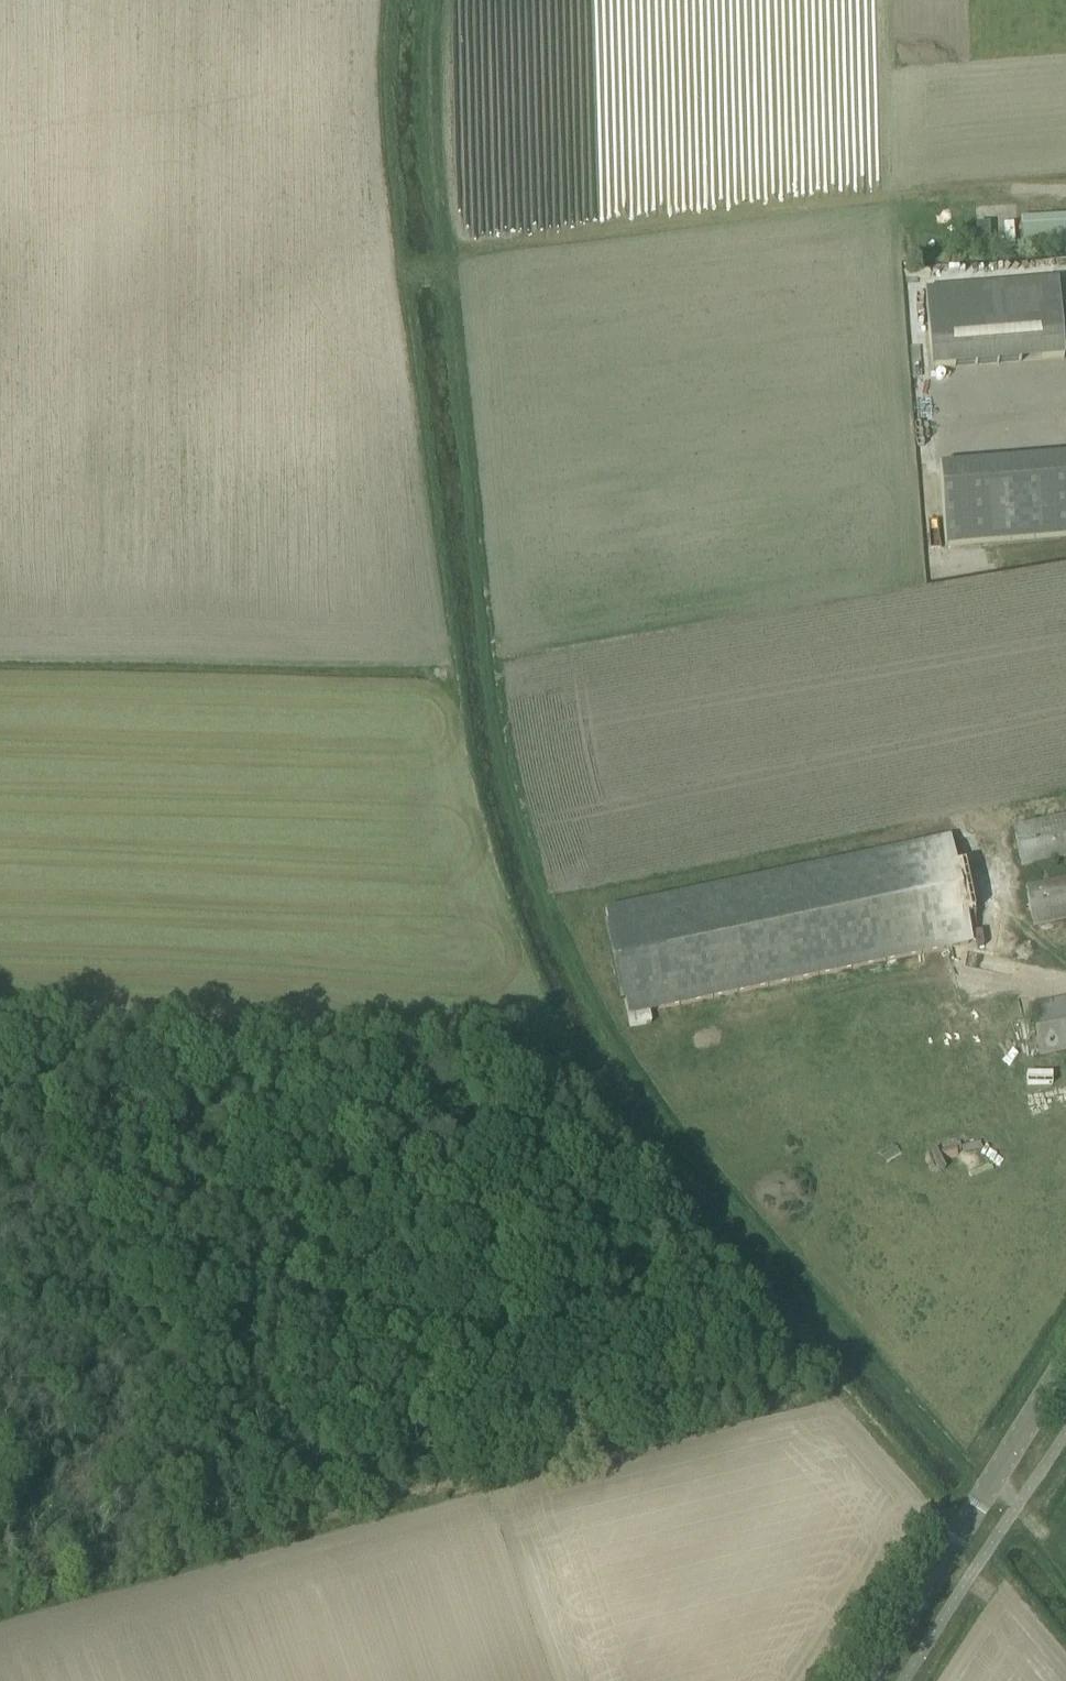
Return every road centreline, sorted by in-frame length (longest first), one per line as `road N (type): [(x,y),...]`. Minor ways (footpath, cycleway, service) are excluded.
road 1 (track): [(990,1541),(964,1526),(643,1179),(560,1043),(480,836),(452,673)]
road 2 (unclassified): [(866,1680),(1065,1365)]

